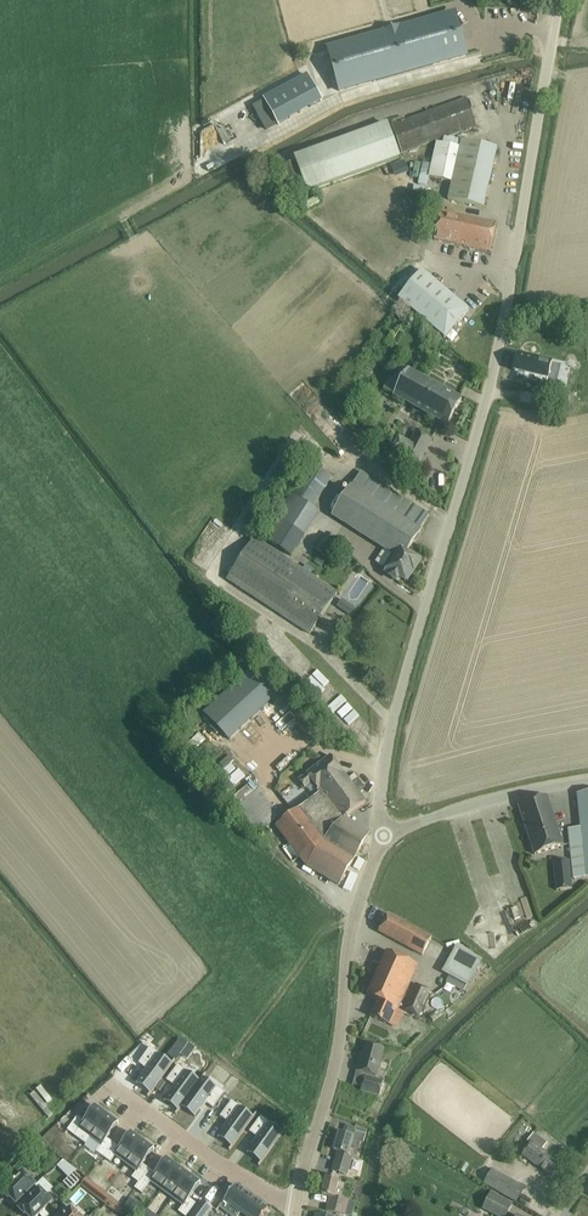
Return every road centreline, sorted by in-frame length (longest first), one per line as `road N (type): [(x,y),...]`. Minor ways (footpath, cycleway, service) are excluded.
road 1 (tertiary): [(380,835),(394,715),(494,364),(560,0)]
road 2 (tertiary): [(296,1203),(334,1067),(353,919),(380,835)]
road 3 (residential): [(104,1085),(296,1203)]
road 4 (unclassified): [(380,835),(485,802),(587,781)]

